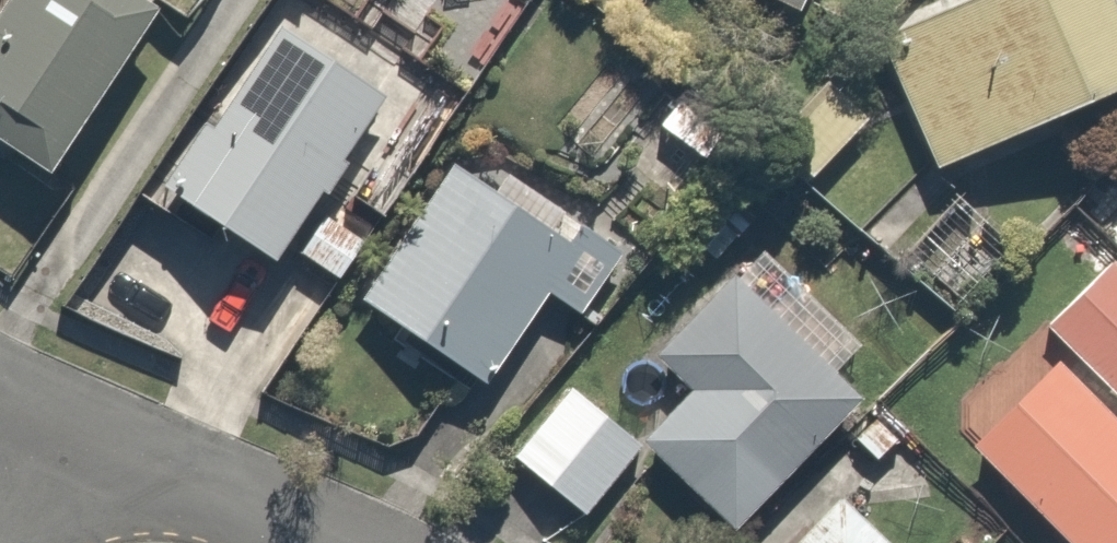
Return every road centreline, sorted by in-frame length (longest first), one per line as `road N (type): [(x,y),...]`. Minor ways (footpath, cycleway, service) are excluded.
road 1 (residential): [(73,440),(344,542)]
road 2 (residential): [(7,542),(73,440)]

